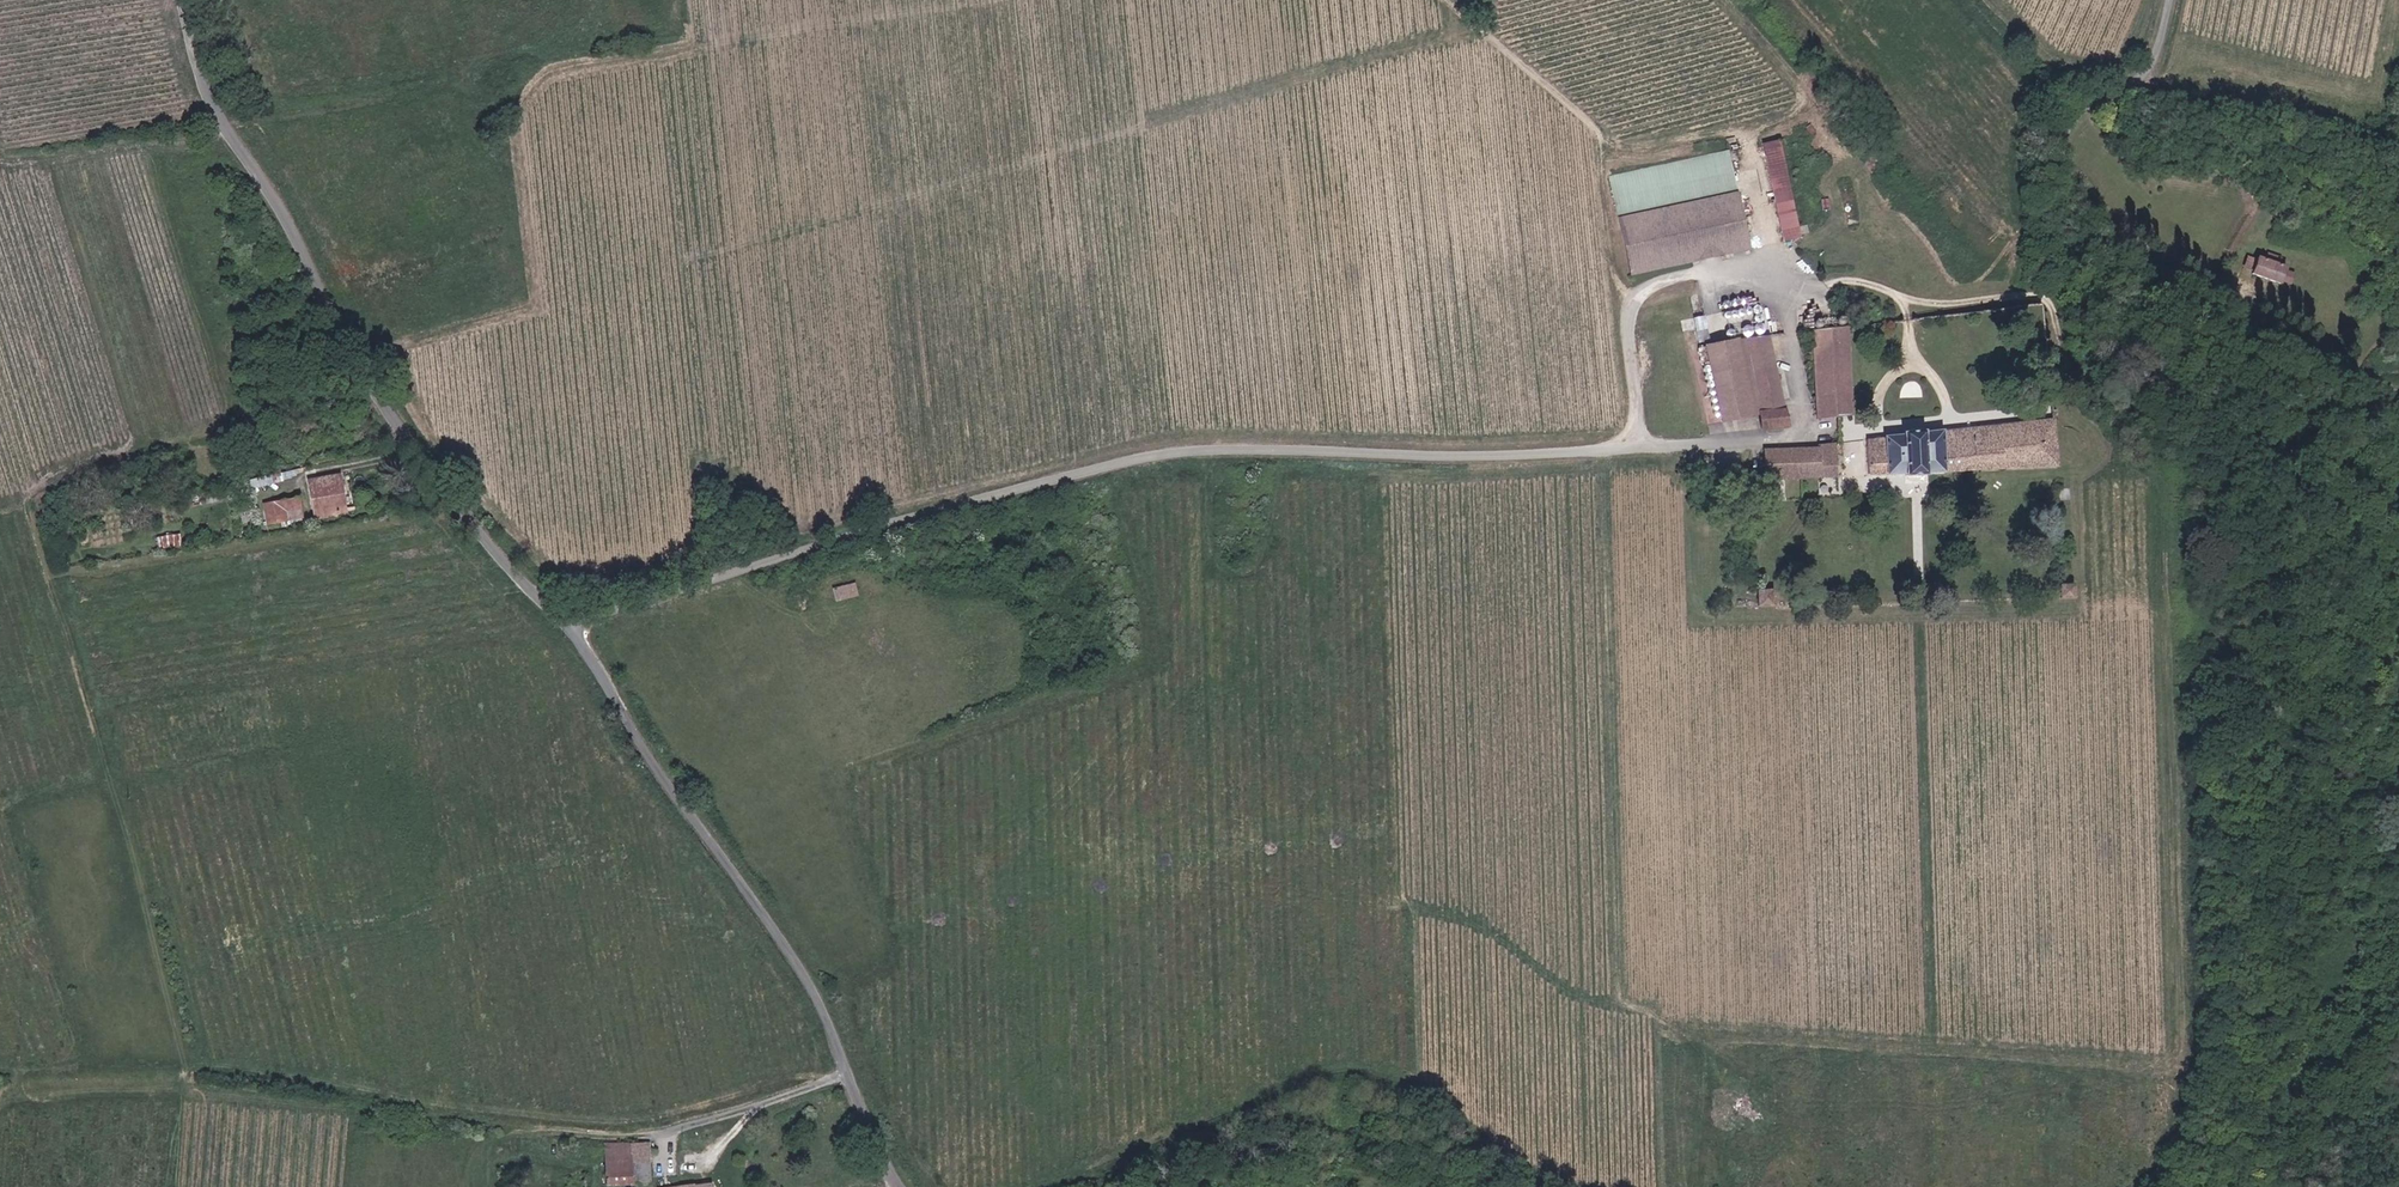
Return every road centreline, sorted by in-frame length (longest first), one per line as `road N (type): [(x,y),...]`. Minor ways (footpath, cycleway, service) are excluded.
road 1 (unclassified): [(1805,433),(1538,456),(1195,450),(934,511),(717,581),(568,617)]
road 2 (unclassified): [(568,617),(532,588),(356,367),(291,220),(219,111),(186,0)]
road 3 (unclassified): [(902,1186),(825,1007),(652,760),(568,617)]
road 4 (track): [(1834,283),(1958,308),(2033,298),(2053,309),(2064,358),(2095,368),(2113,350),(2096,300),(2088,221)]
road 5 (unclassified): [(2171,0),(2150,68),(2078,114),(2069,143),(2088,221)]

